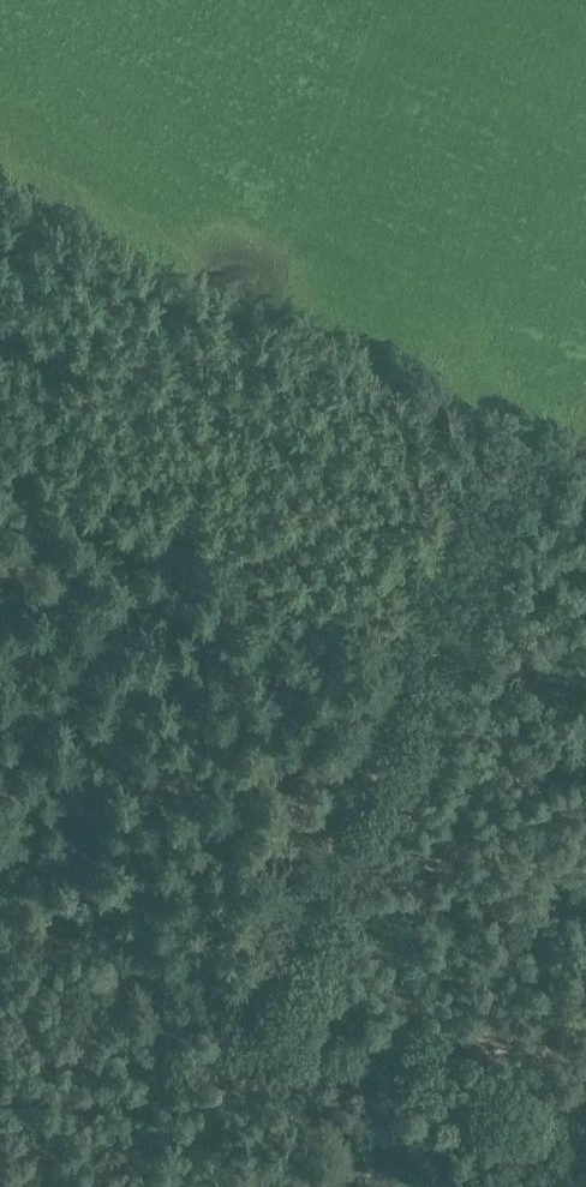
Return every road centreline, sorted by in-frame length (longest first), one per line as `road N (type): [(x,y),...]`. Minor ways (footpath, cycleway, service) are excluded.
road 1 (track): [(585,1147),(0,898)]

